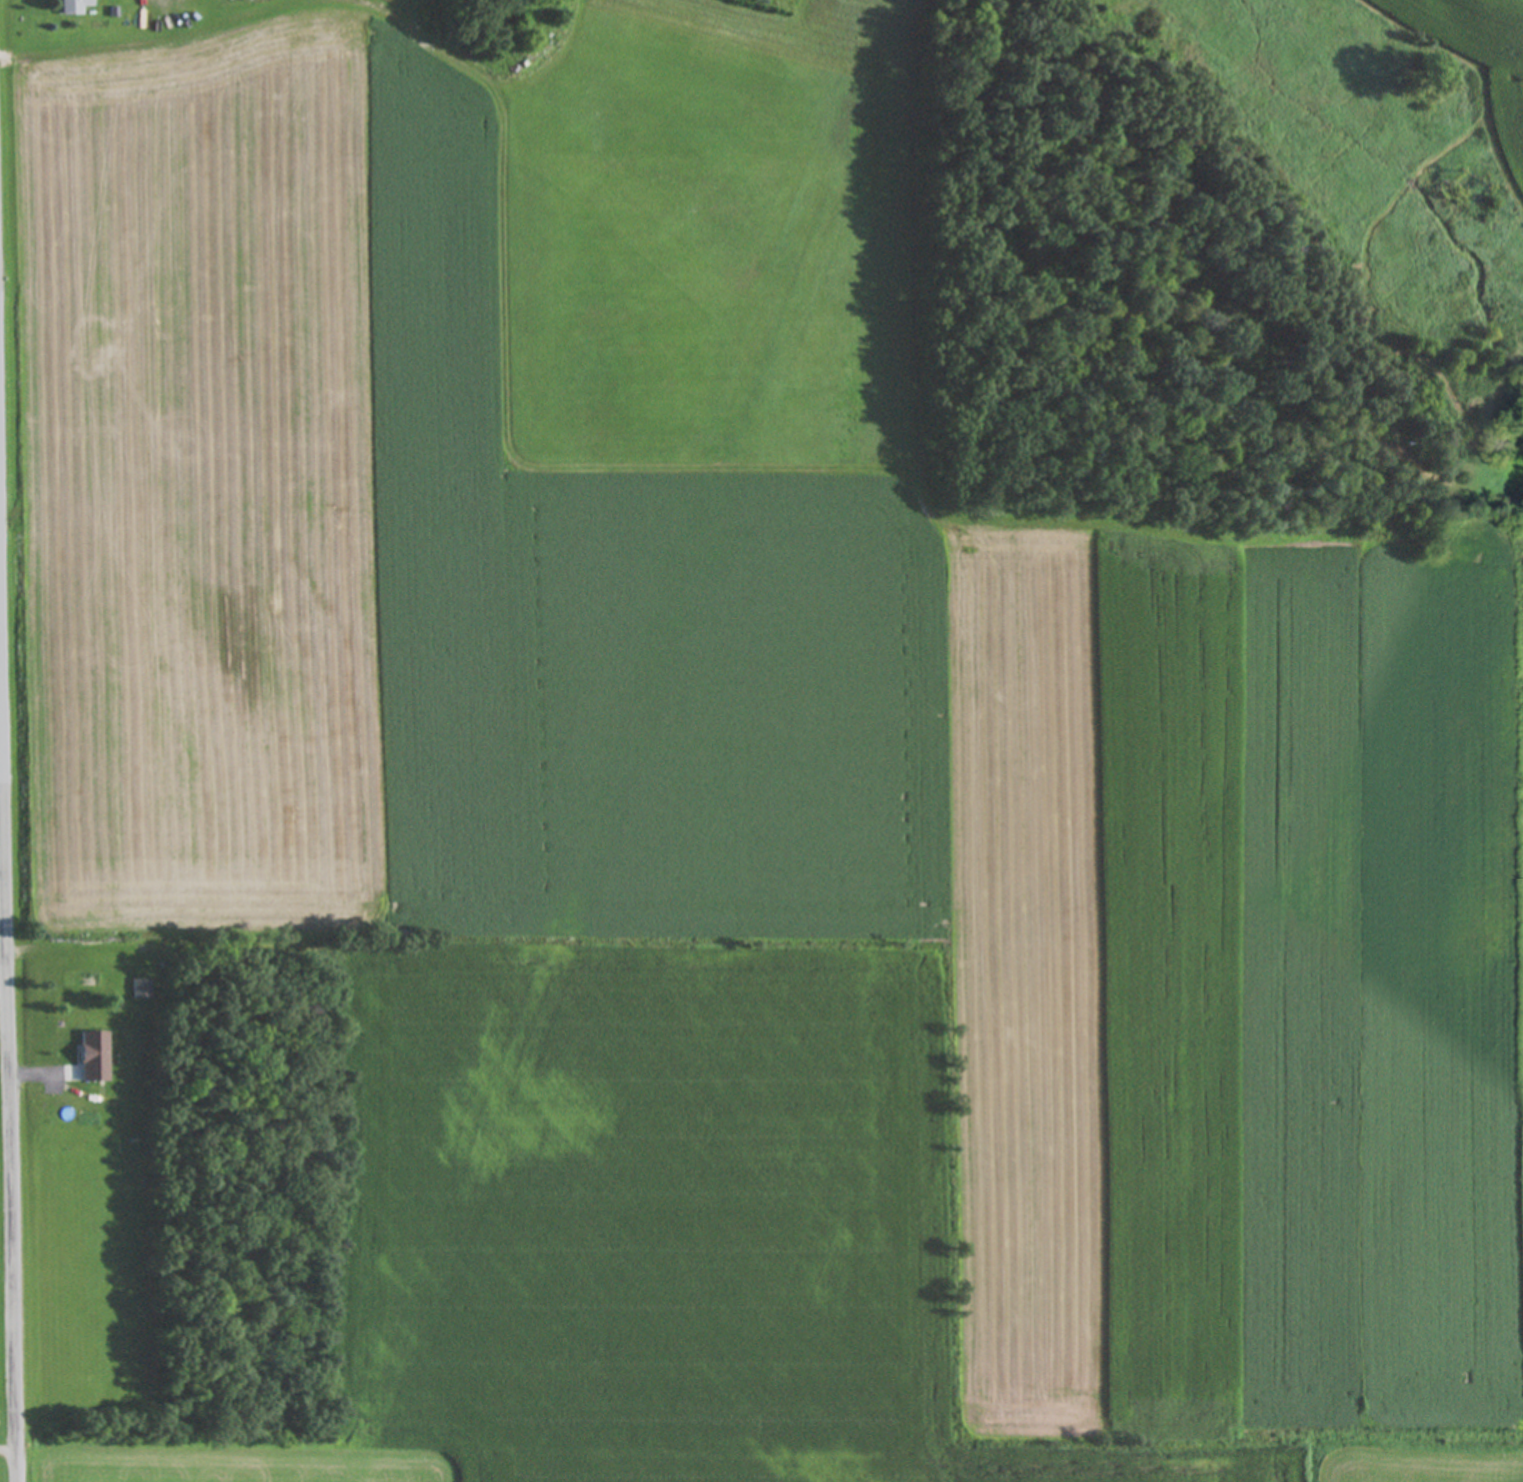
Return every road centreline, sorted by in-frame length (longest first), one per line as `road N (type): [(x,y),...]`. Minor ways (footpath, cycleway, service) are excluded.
road 1 (residential): [(19,1481),(0,455)]

